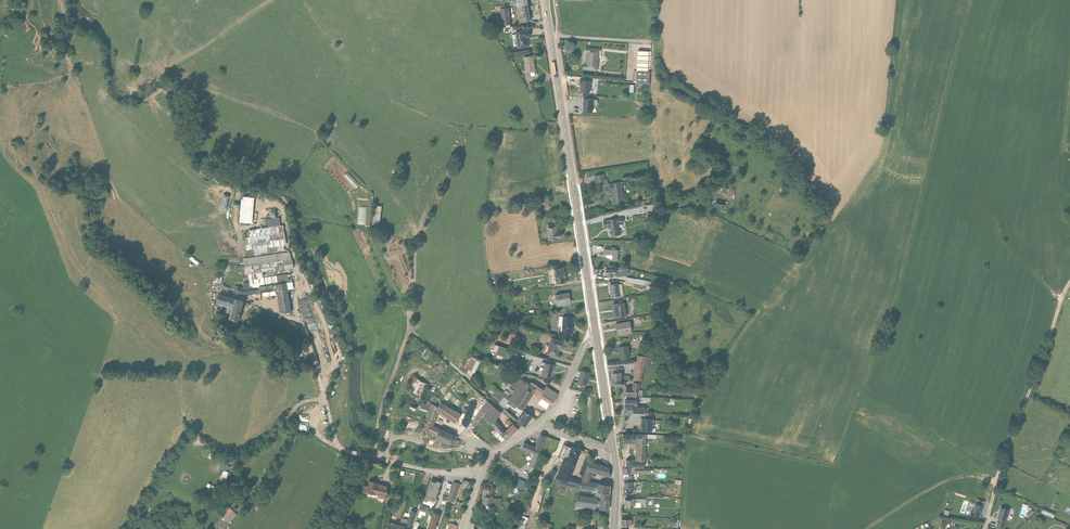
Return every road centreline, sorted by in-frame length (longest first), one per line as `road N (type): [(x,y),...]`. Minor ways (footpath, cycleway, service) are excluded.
road 1 (secondary): [(545,0),(595,333)]
road 2 (unclassified): [(479,477),(340,448),(301,324),(285,318)]
road 3 (track): [(996,478),(1069,281)]
road 4 (track): [(181,406),(208,447),(235,454),(266,443),(302,403),(323,394)]
road 5 (track): [(374,458),(382,404),(408,331)]
road 6 (secondary): [(595,333),(613,456)]
road 7 (track): [(296,266),(329,347),(329,367),(316,366)]

